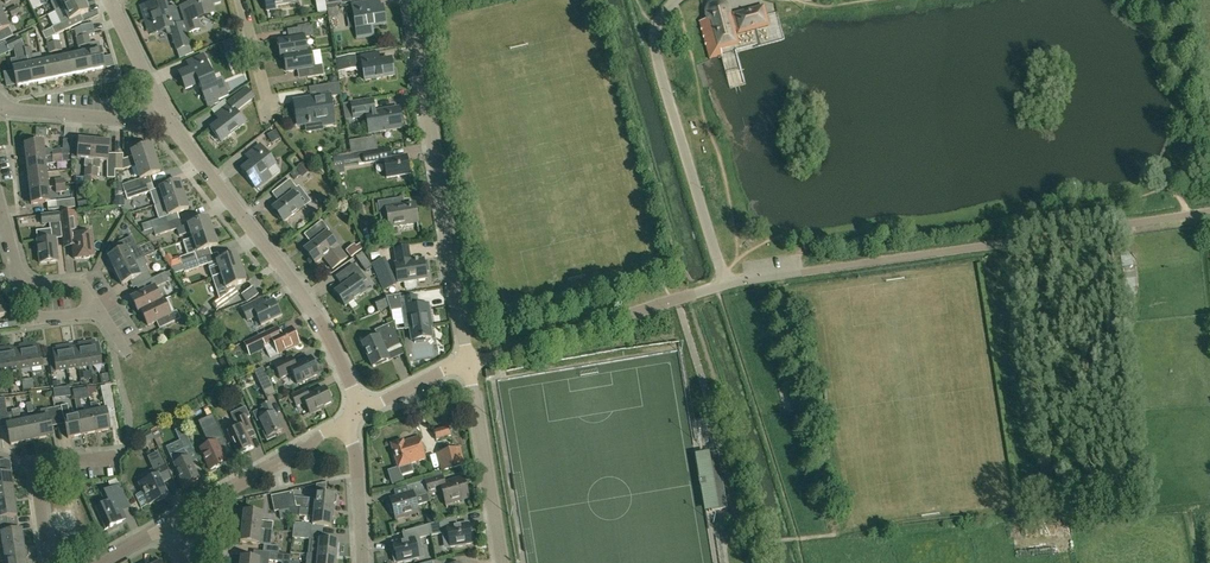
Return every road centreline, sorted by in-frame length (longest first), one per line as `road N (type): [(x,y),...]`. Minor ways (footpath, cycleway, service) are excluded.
road 1 (unclassified): [(1209,210),(728,282)]
road 2 (residential): [(469,364),(409,0)]
road 3 (residential): [(364,411),(312,308),(169,124)]
road 4 (unclassified): [(469,364),(728,282)]
road 5 (unclassified): [(728,282),(665,86),(655,23)]
road 6 (residential): [(167,519),(344,422)]
road 7 (residential): [(503,562),(469,364)]
road 8 (residential): [(51,562),(36,470),(115,460)]
road 9 (residential): [(169,124),(2,111)]
road 10 (residential): [(363,562),(356,454),(344,422)]
road 11 (residential): [(169,124),(107,0)]
road 12 (residential): [(271,121),(239,0)]

